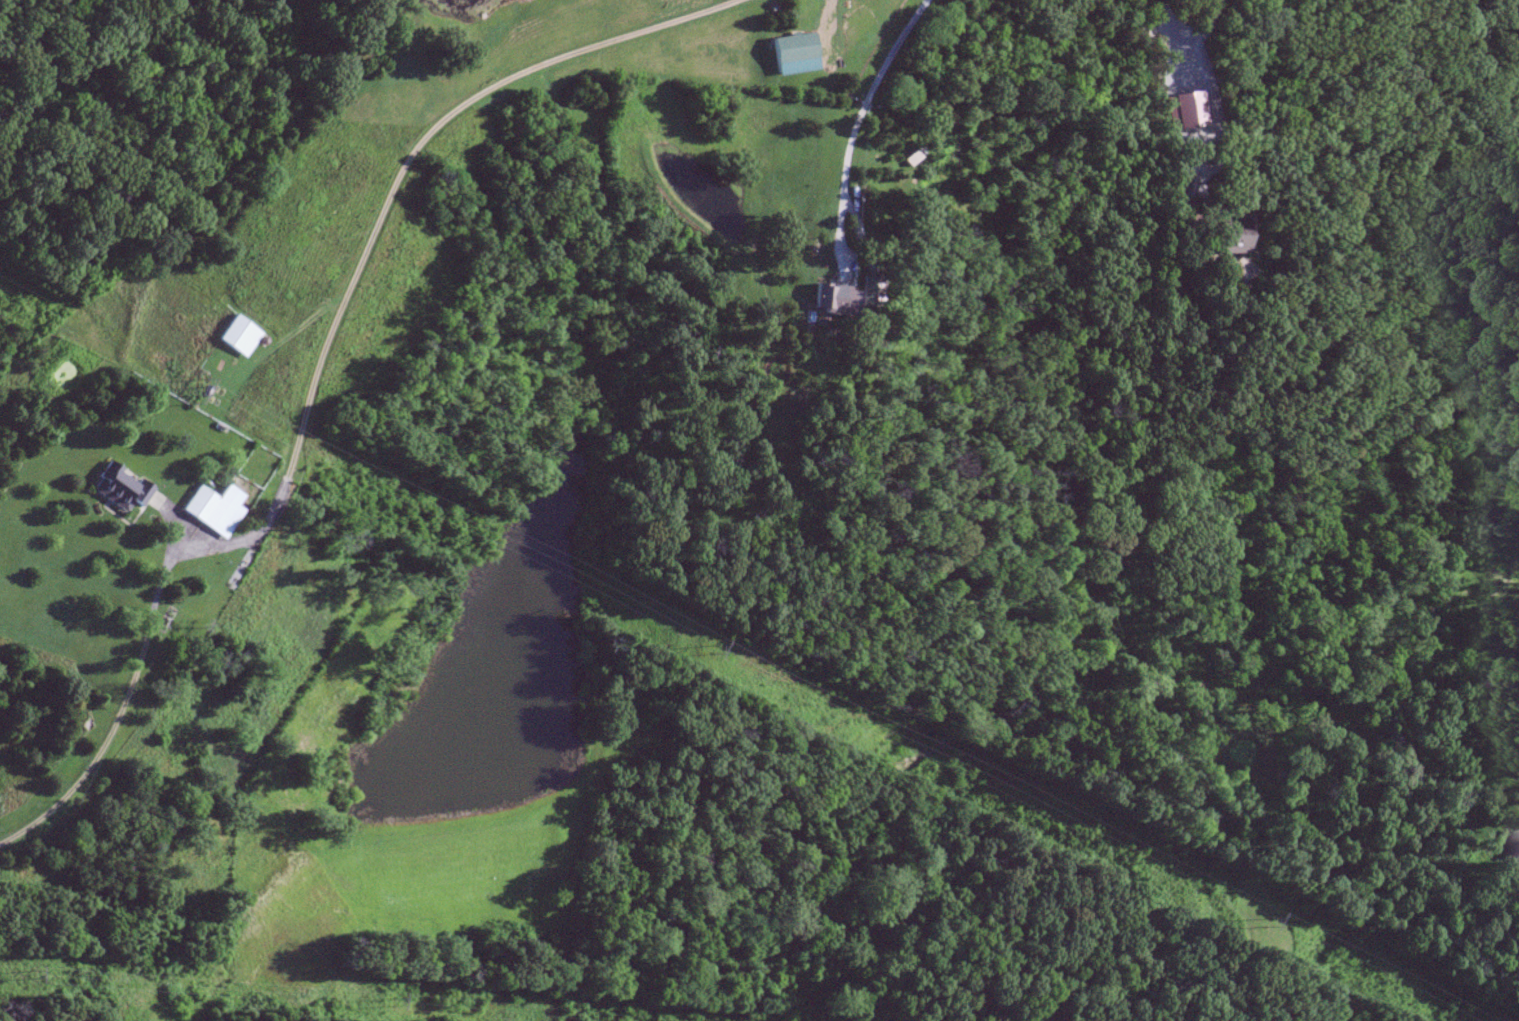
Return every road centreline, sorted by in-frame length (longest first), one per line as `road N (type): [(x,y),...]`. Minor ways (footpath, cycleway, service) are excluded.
road 1 (residential): [(740,0),(511,76),(425,134),(395,182),(333,324),(273,517),(249,541)]

